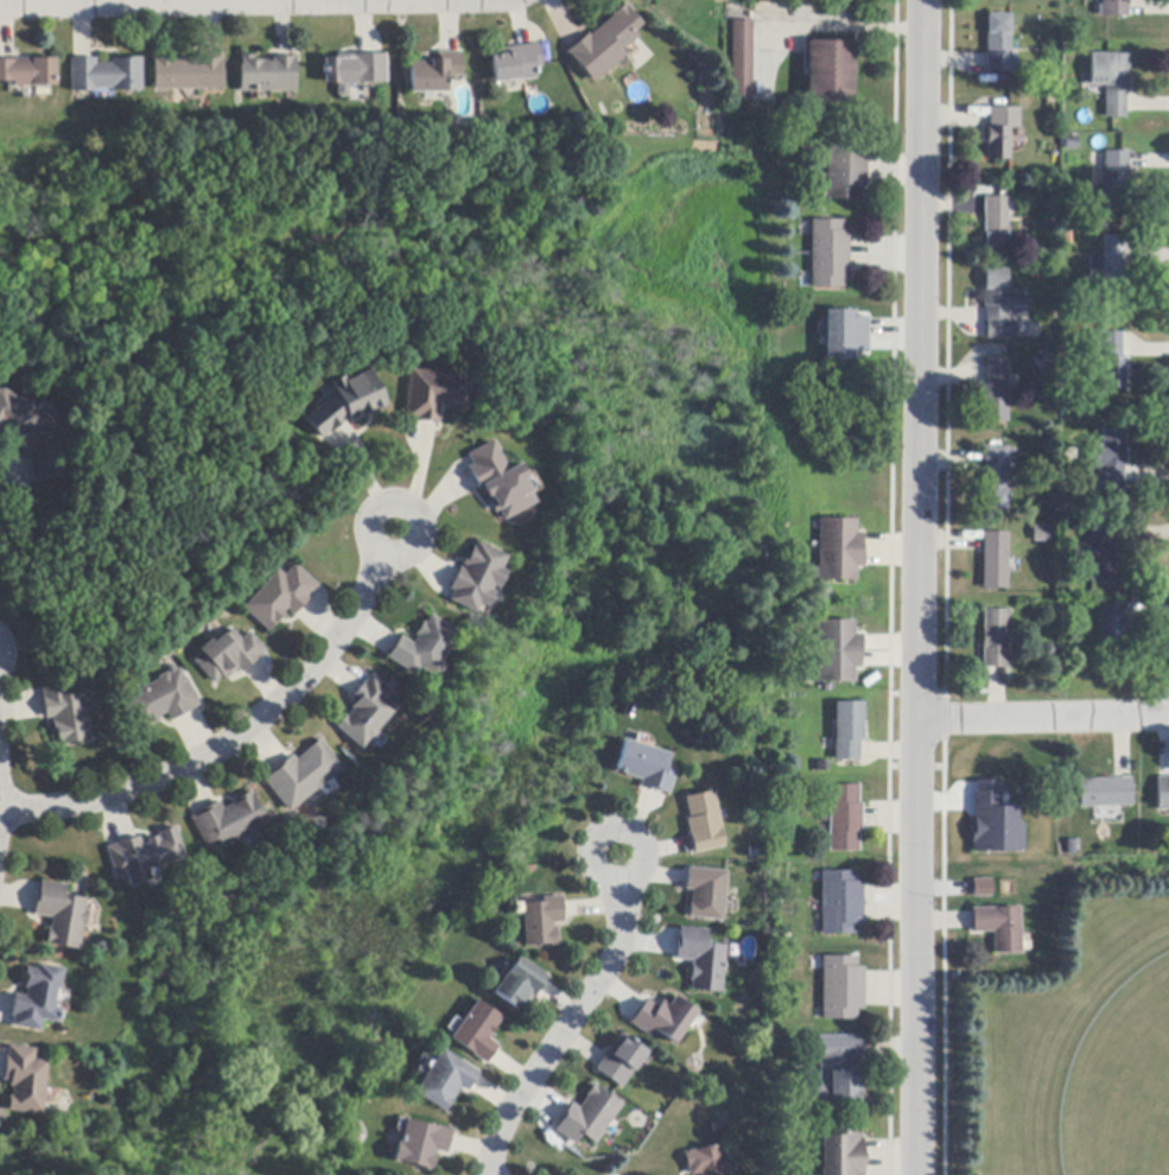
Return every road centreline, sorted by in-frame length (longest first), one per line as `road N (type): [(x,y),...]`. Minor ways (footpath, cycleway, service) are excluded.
road 1 (residential): [(916,1174),(925,0)]
road 2 (residential): [(0,811),(106,798),(202,757),(277,705),(357,610),(392,531)]
road 3 (residential): [(385,0),(0,5)]
road 4 (residential): [(489,1174),(510,1117),(611,966),(623,914),(615,856)]
road 5 (residential): [(1168,717),(917,722)]

